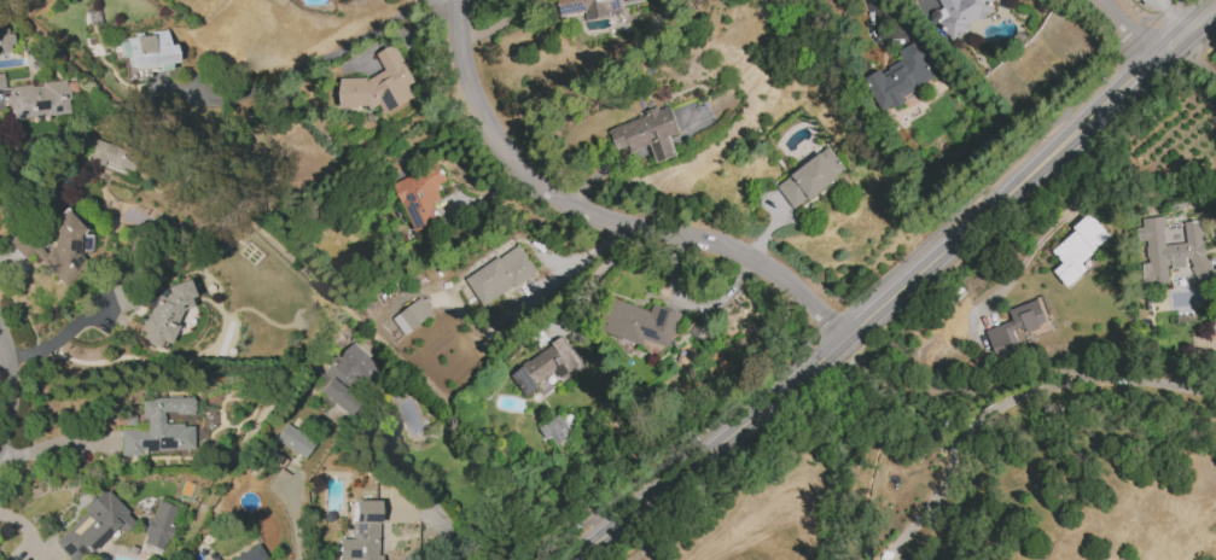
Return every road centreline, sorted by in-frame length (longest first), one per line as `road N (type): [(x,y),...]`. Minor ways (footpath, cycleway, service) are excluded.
road 1 (secondary): [(1215,7),(846,343),(574,559)]
road 2 (residential): [(846,343),(781,276),(740,253),(580,211),(548,194),(481,111),(464,64),(458,0)]

